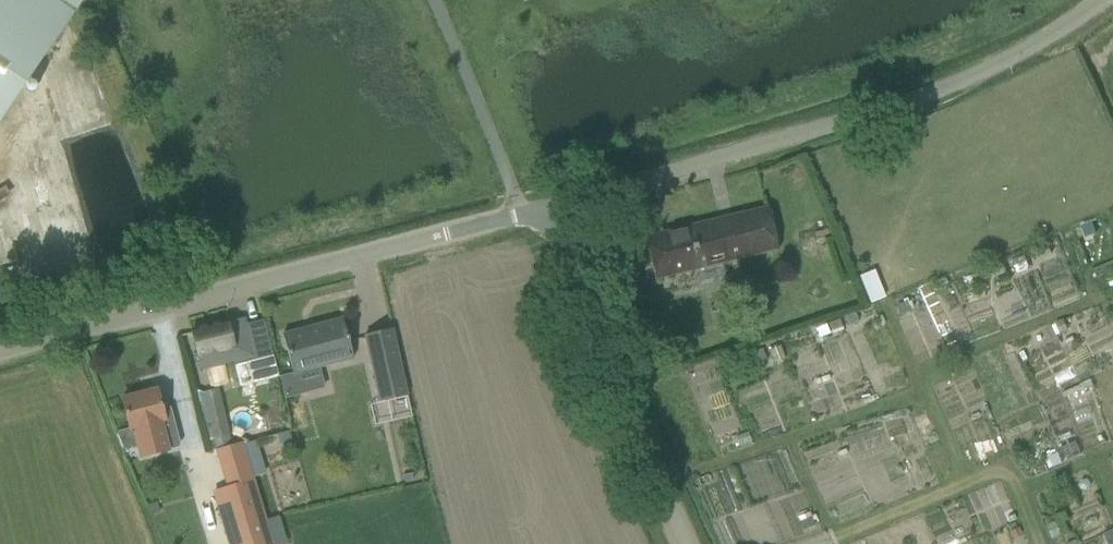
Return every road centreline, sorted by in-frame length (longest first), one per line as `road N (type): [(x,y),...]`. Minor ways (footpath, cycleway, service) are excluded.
road 1 (unclassified): [(569,203),(885,108),(1026,50),(1098,0)]
road 2 (residential): [(0,351),(446,235)]
road 3 (residential): [(690,543),(569,203)]
road 4 (track): [(790,543),(1017,457),(1038,481)]
road 5 (unclassified): [(446,235),(569,203)]

